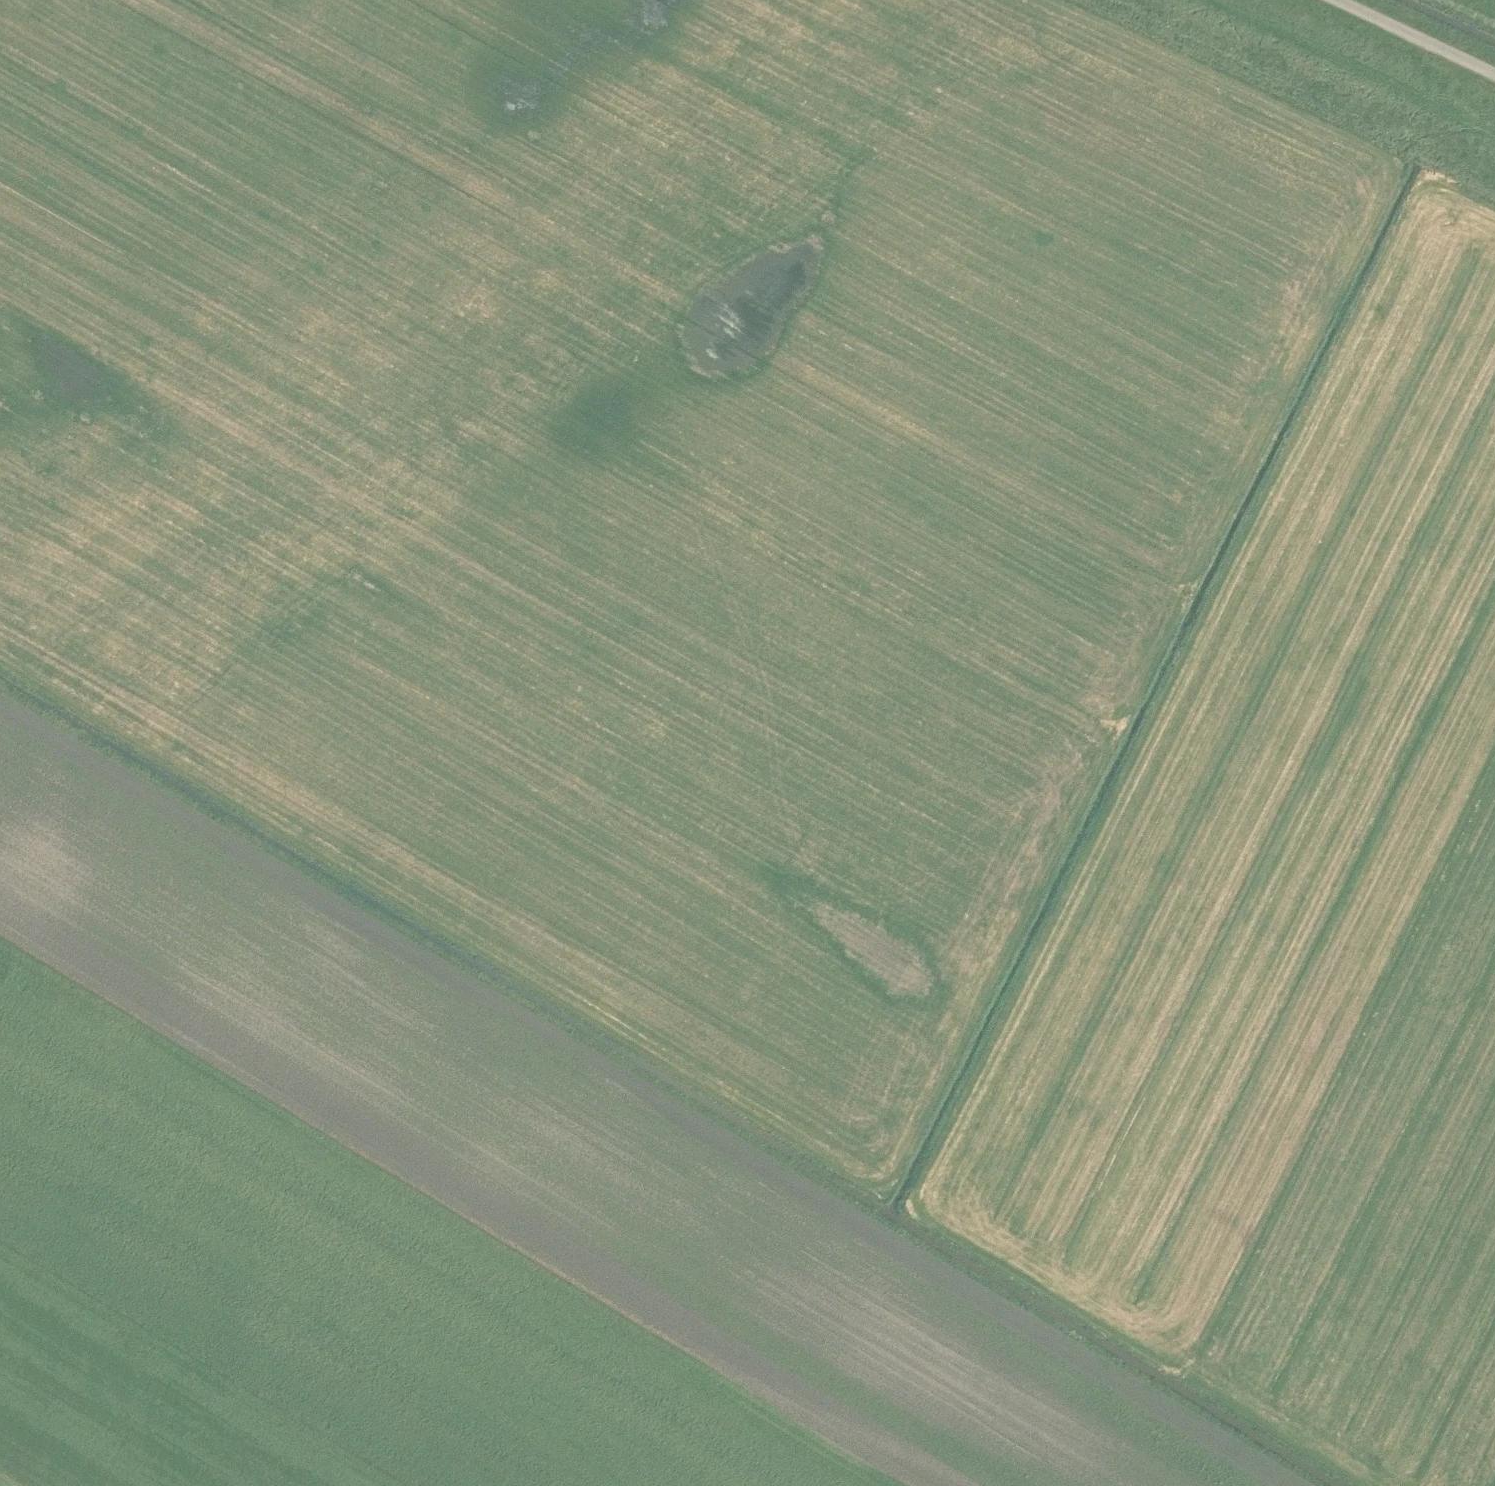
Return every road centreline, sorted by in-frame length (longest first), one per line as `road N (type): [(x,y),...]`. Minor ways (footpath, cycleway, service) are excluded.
road 1 (unclassified): [(1494,73),(1341,0)]

